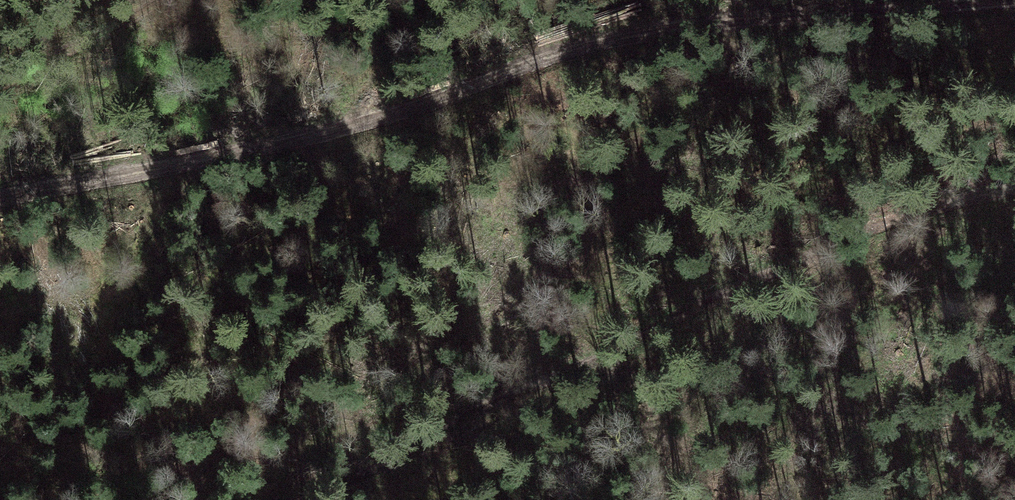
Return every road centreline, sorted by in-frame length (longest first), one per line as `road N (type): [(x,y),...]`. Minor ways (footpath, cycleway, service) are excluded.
road 1 (track): [(0,198),(304,144),(602,38),(1011,0)]
road 2 (track): [(1014,195),(822,252),(567,381),(267,499)]

